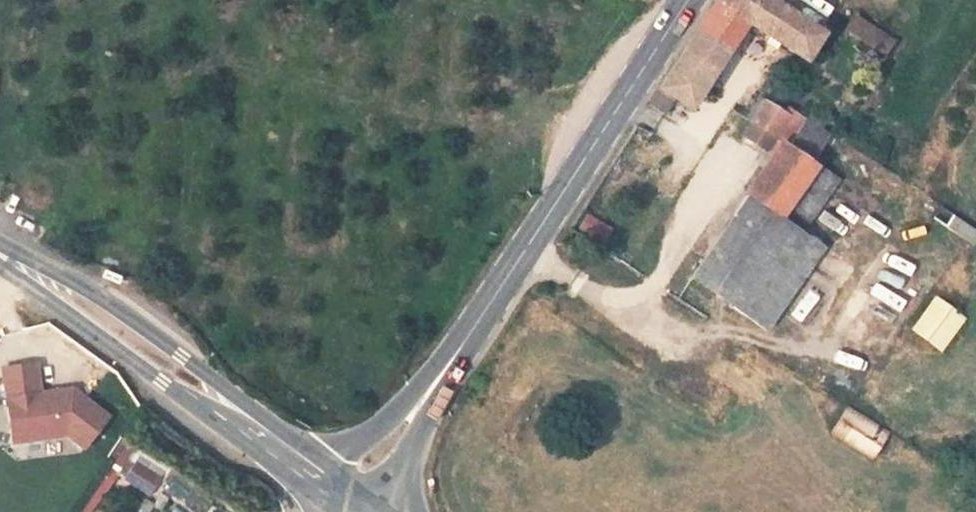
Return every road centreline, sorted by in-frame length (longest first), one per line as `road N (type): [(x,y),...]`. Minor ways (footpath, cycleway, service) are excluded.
road 1 (secondary): [(431,402),(688,0)]
road 2 (primary): [(342,480),(96,304),(0,256)]
road 3 (primary): [(0,272),(328,511)]
road 4 (secondary): [(431,402),(358,453),(342,480)]

